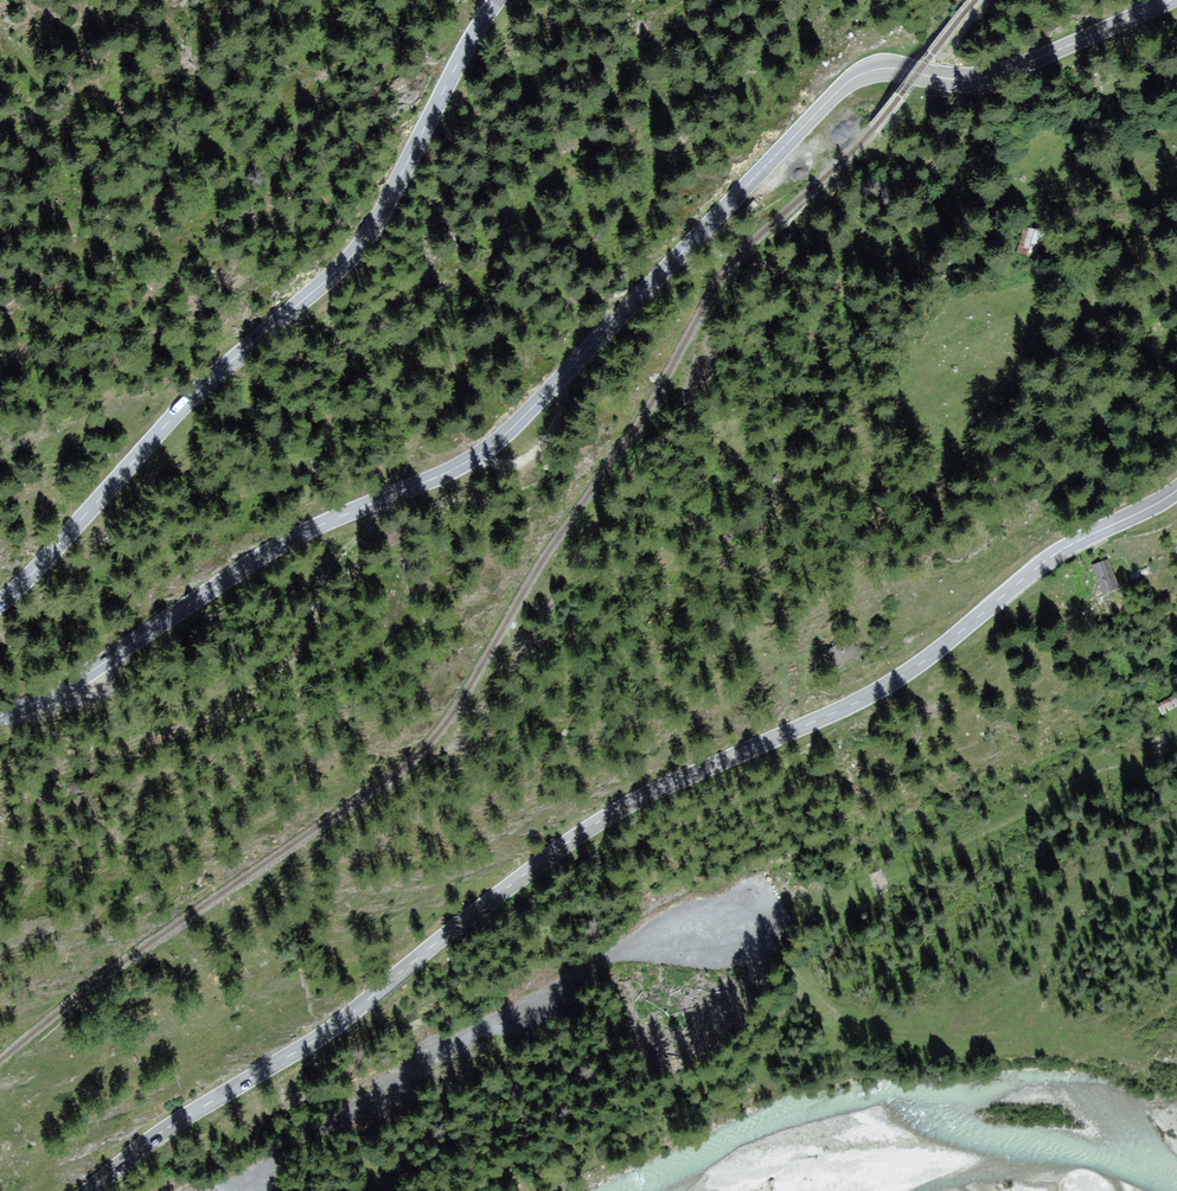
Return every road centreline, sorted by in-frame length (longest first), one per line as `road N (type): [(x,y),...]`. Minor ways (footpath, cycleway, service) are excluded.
road 1 (primary): [(0,715),(81,679),(271,551),(486,450),(854,78),(887,68),(986,78),(1170,0)]
road 2 (primary): [(1176,491),(1052,556),(881,690),(593,825),(341,1022),(169,1127),(89,1190)]
road 3 (primary): [(497,0),(359,248),(190,399),(0,602)]
road 4 (track): [(1176,1082),(1078,1064),(913,1056)]

